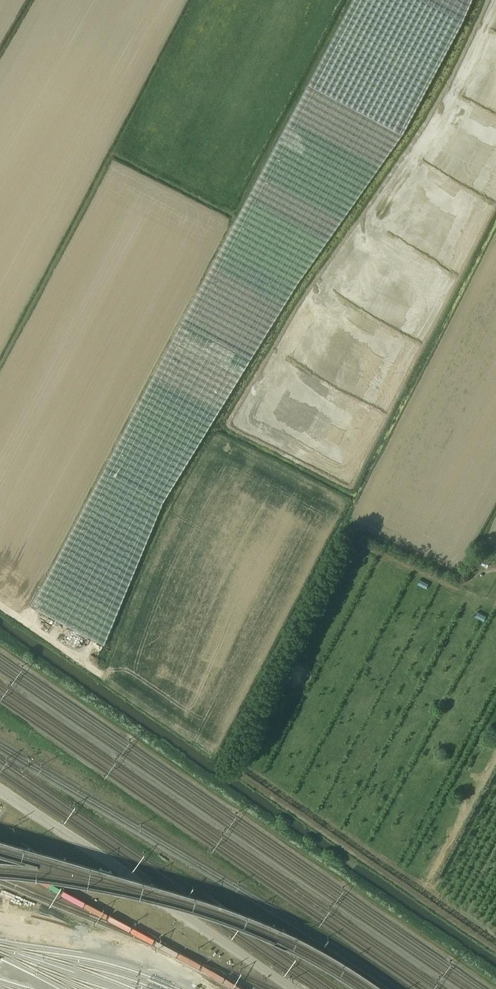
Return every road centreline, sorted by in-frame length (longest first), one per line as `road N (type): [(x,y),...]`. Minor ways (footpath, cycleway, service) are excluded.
road 1 (unclassified): [(101,675),(0,605)]

